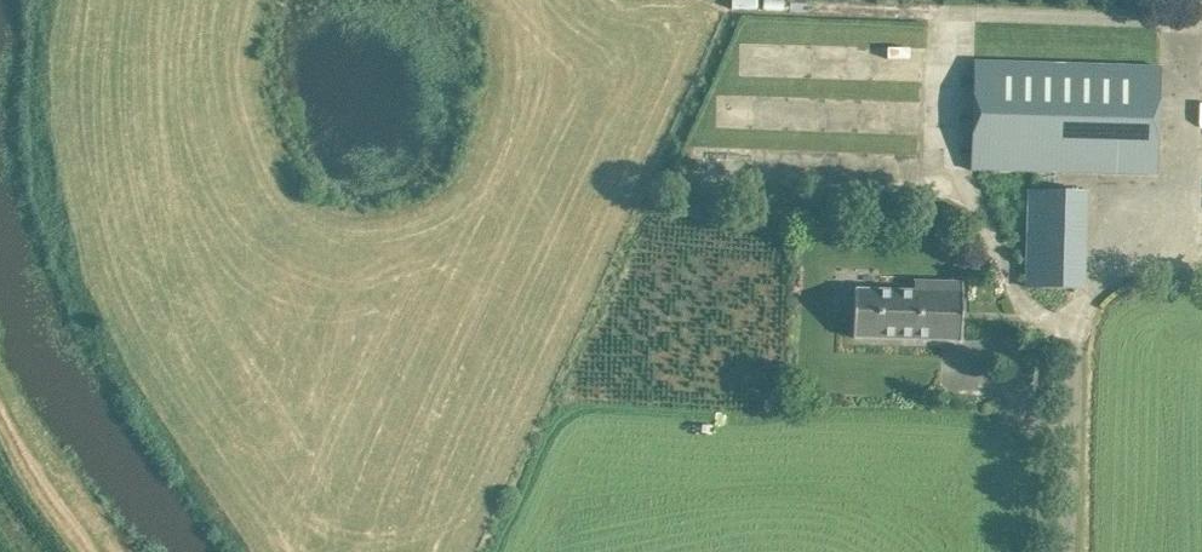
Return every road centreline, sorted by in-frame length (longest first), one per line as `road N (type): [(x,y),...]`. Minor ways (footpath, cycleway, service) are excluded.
road 1 (unclassified): [(1082,551),(1084,340)]

